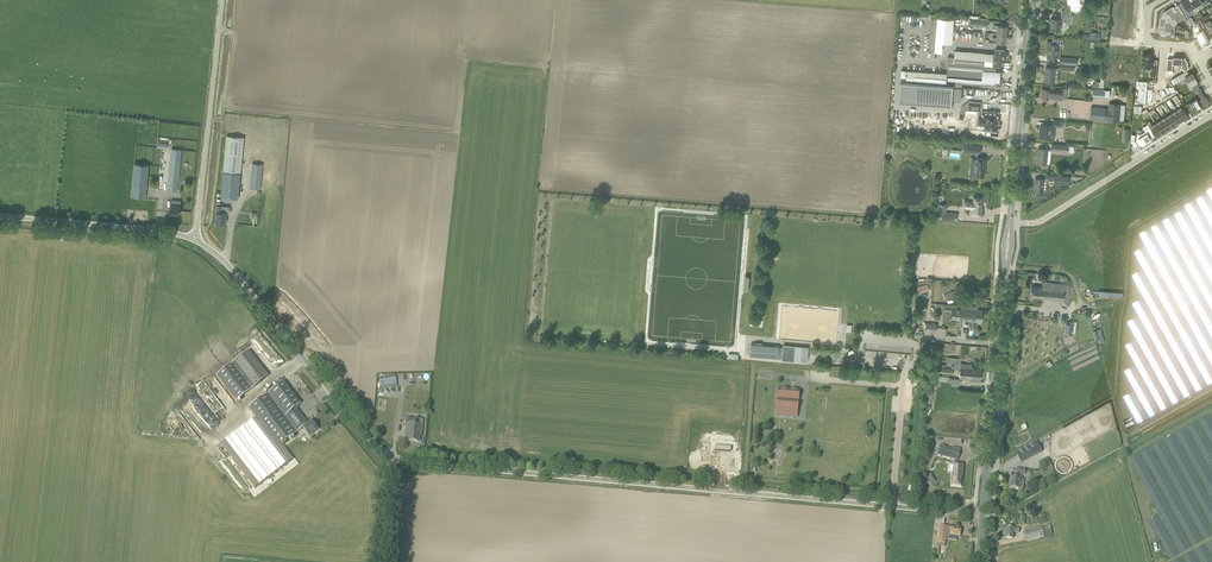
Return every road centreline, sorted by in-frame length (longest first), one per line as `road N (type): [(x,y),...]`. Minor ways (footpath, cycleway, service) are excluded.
road 1 (unclassified): [(393,458),(982,514)]
road 2 (unclassified): [(393,458),(371,444),(222,259),(195,238)]
road 3 (tertiary): [(982,514),(1006,266)]
road 4 (unclassified): [(195,238),(222,0)]
road 5 (residential): [(1211,114),(1039,222),(1009,223)]
road 6 (tertiary): [(1009,223),(1030,0)]
road 7 (unclassified): [(195,238),(0,216)]

